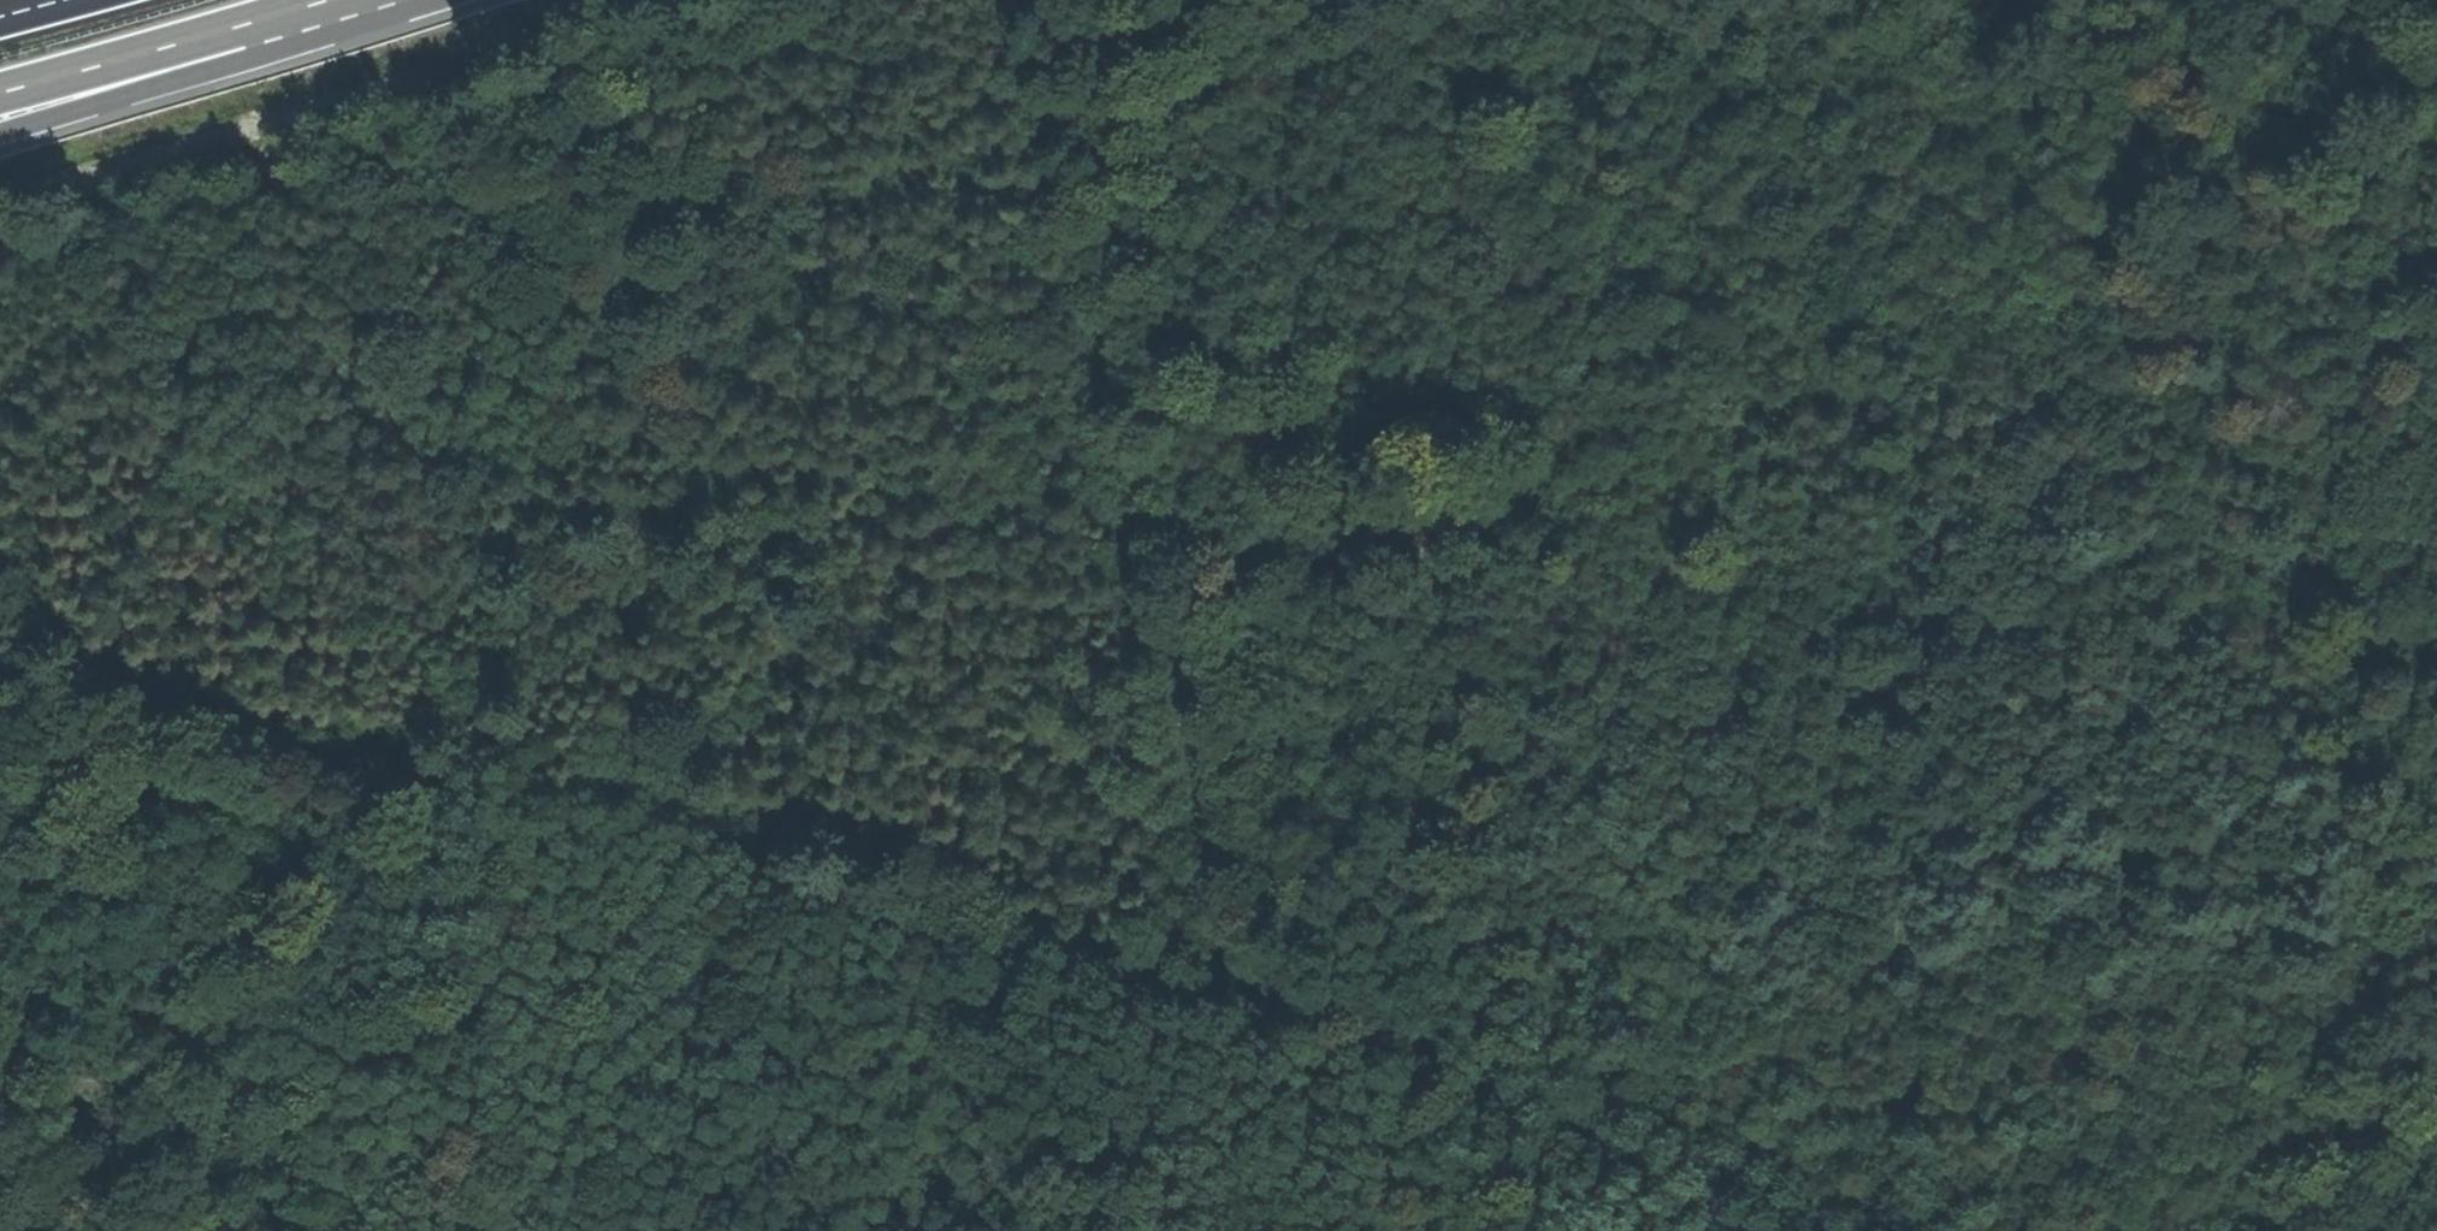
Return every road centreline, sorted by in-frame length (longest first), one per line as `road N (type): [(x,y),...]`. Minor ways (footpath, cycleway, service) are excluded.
road 1 (track): [(1736,1230),(1627,1158),(1483,1113),(1215,995),(940,931),(630,823),(388,761),(215,737),(68,680),(0,681)]
road 2 (track): [(672,0),(0,205)]
road 3 (motorway): [(0,120),(351,0)]
road 4 (motorway): [(0,91),(321,0)]

